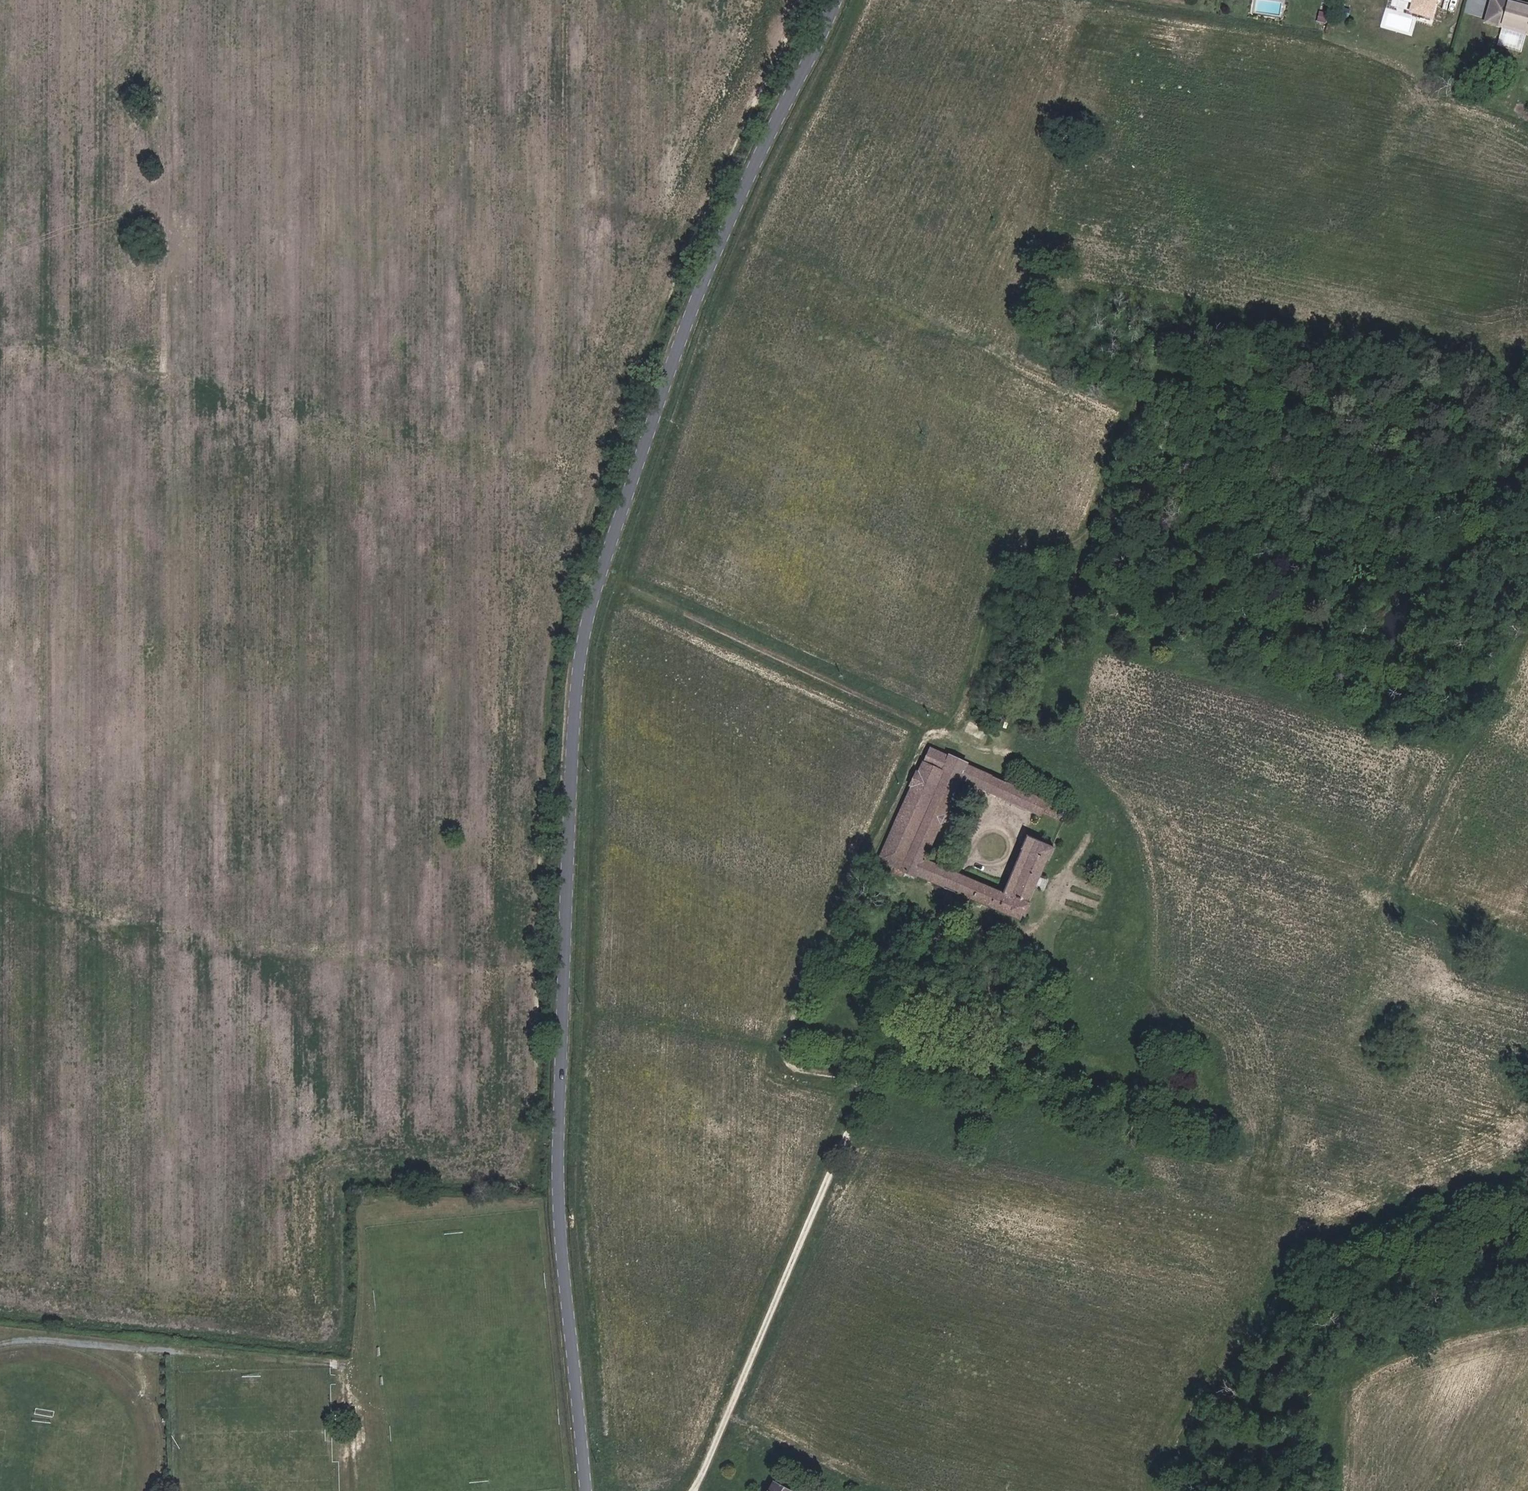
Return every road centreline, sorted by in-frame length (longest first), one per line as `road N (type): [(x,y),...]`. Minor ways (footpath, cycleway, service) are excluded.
road 1 (tertiary): [(597,1490),(572,1210),(583,769),(600,623),(708,324),(848,0)]

